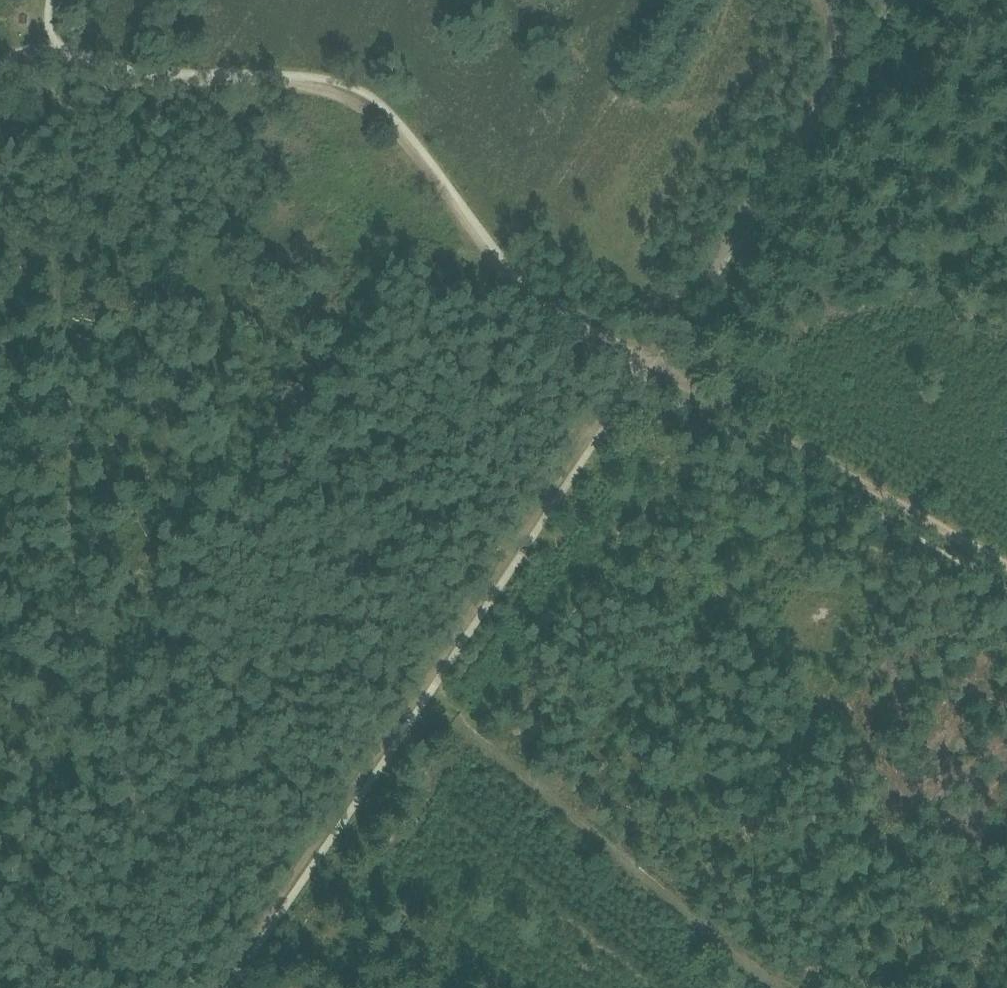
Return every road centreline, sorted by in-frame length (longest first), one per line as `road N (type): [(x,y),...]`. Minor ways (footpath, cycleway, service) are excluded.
road 1 (track): [(639,375),(518,295),(379,114),(339,90),(153,80),(30,46),(0,64)]
road 2 (track): [(427,694),(781,987)]
road 3 (track): [(639,375),(831,85),(833,26),(820,0)]
road 4 (track): [(1006,566),(667,372),(639,375)]

